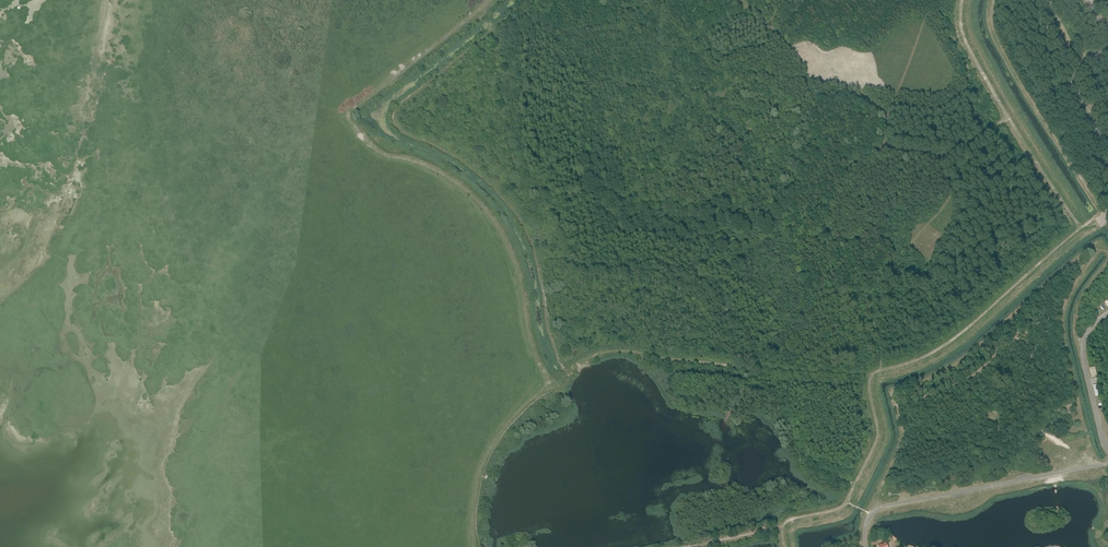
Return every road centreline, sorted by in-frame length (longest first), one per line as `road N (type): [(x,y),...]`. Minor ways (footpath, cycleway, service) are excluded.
road 1 (track): [(1103,218),(996,43),(991,0)]
road 2 (track): [(492,0),(350,114)]

